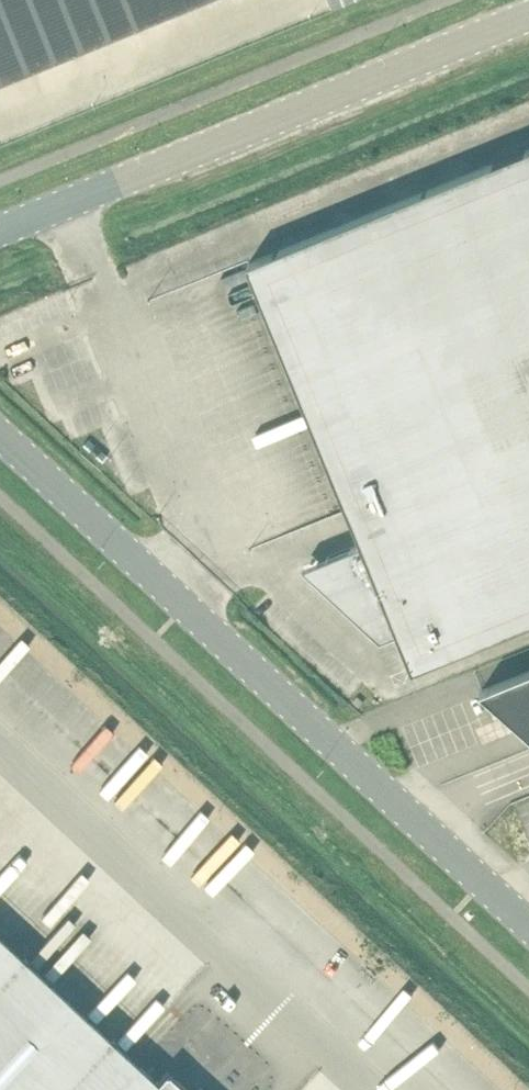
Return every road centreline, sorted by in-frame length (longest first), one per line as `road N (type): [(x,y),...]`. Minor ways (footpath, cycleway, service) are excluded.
road 1 (unclassified): [(528,914),(0,429)]
road 2 (unclassified): [(528,17),(0,232)]

